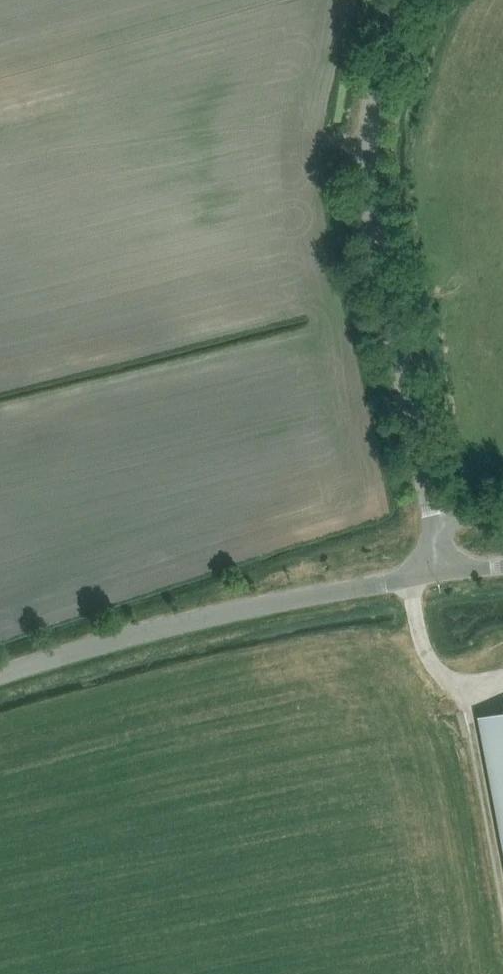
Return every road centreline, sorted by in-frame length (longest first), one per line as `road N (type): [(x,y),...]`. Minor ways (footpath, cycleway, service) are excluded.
road 1 (tertiary): [(434,530),(369,188),(373,106),(408,0)]
road 2 (tertiary): [(0,674),(186,622),(441,572)]

